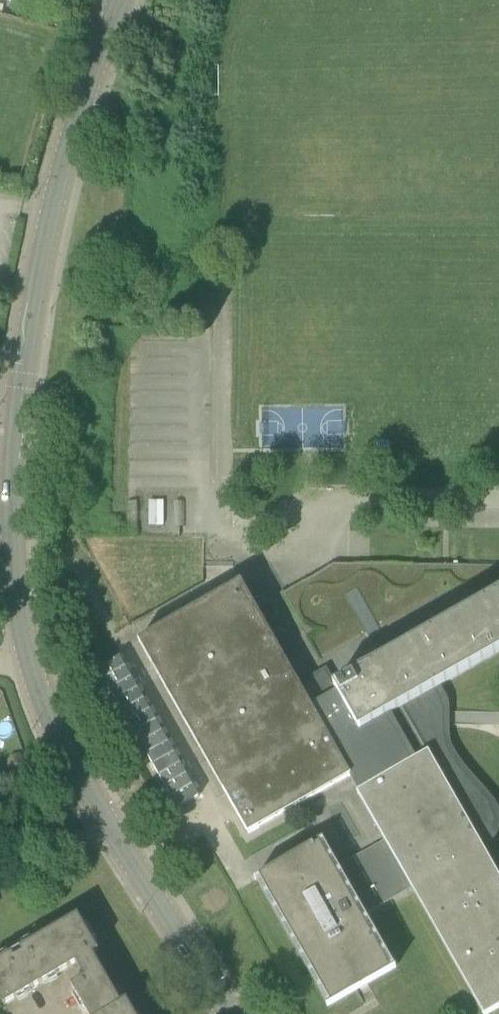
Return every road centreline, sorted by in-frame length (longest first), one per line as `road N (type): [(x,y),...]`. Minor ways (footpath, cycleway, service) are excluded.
road 1 (tertiary): [(233,1013),(133,864),(47,710),(23,629),(14,515)]
road 2 (tertiary): [(14,515),(24,382),(47,238),(121,0)]

